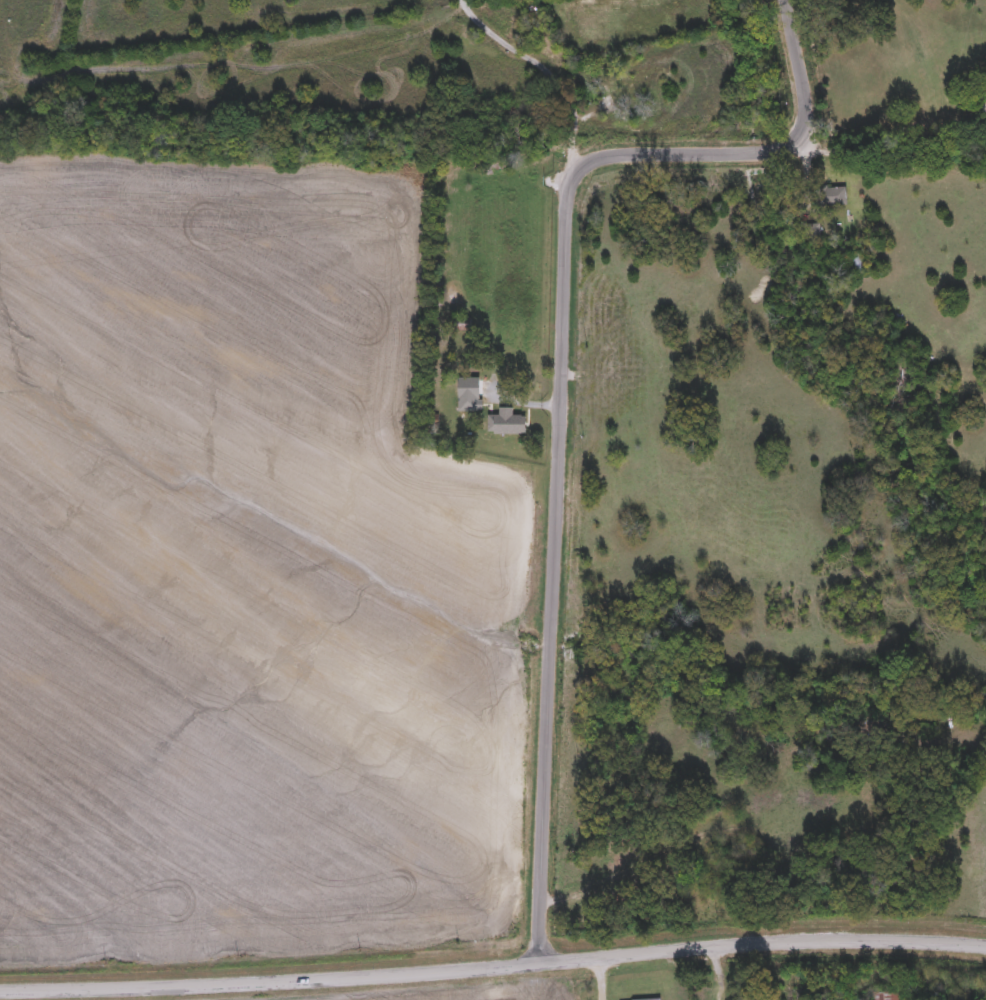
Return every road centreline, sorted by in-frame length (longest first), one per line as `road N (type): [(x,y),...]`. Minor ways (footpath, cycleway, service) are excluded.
road 1 (residential): [(789,0),(807,104),(799,137),(760,158),(602,156),(586,162),(571,187),(539,966)]
road 2 (residential): [(0,994),(184,990),(765,945),(985,946)]

